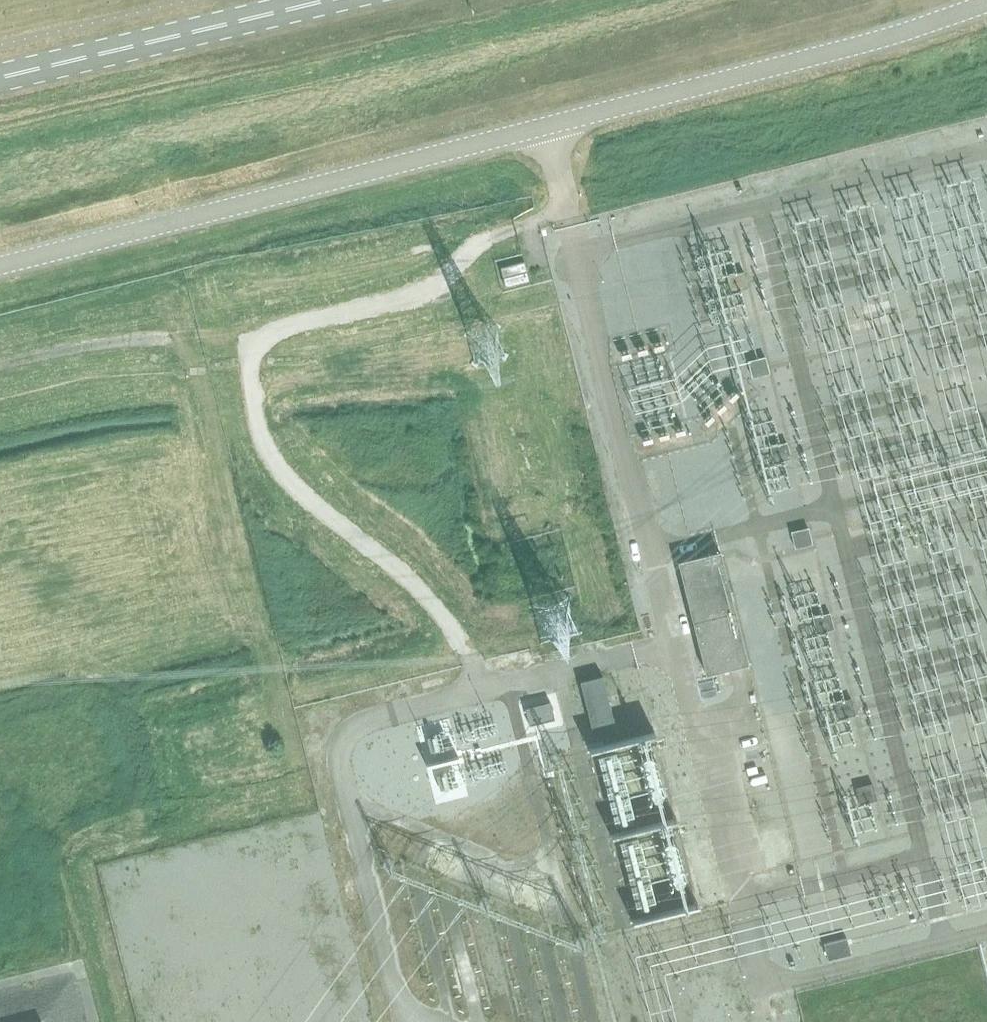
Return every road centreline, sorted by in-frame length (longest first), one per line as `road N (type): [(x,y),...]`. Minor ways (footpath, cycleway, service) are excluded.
road 1 (unclassified): [(0,264),(883,38),(986,1)]
road 2 (track): [(566,210),(489,235),(433,299),(279,327),(258,340),(200,335),(0,364)]
road 3 (track): [(488,686),(424,597),(269,458),(256,436),(247,357),(258,340)]
road 4 (unclassified): [(327,0),(0,78)]

